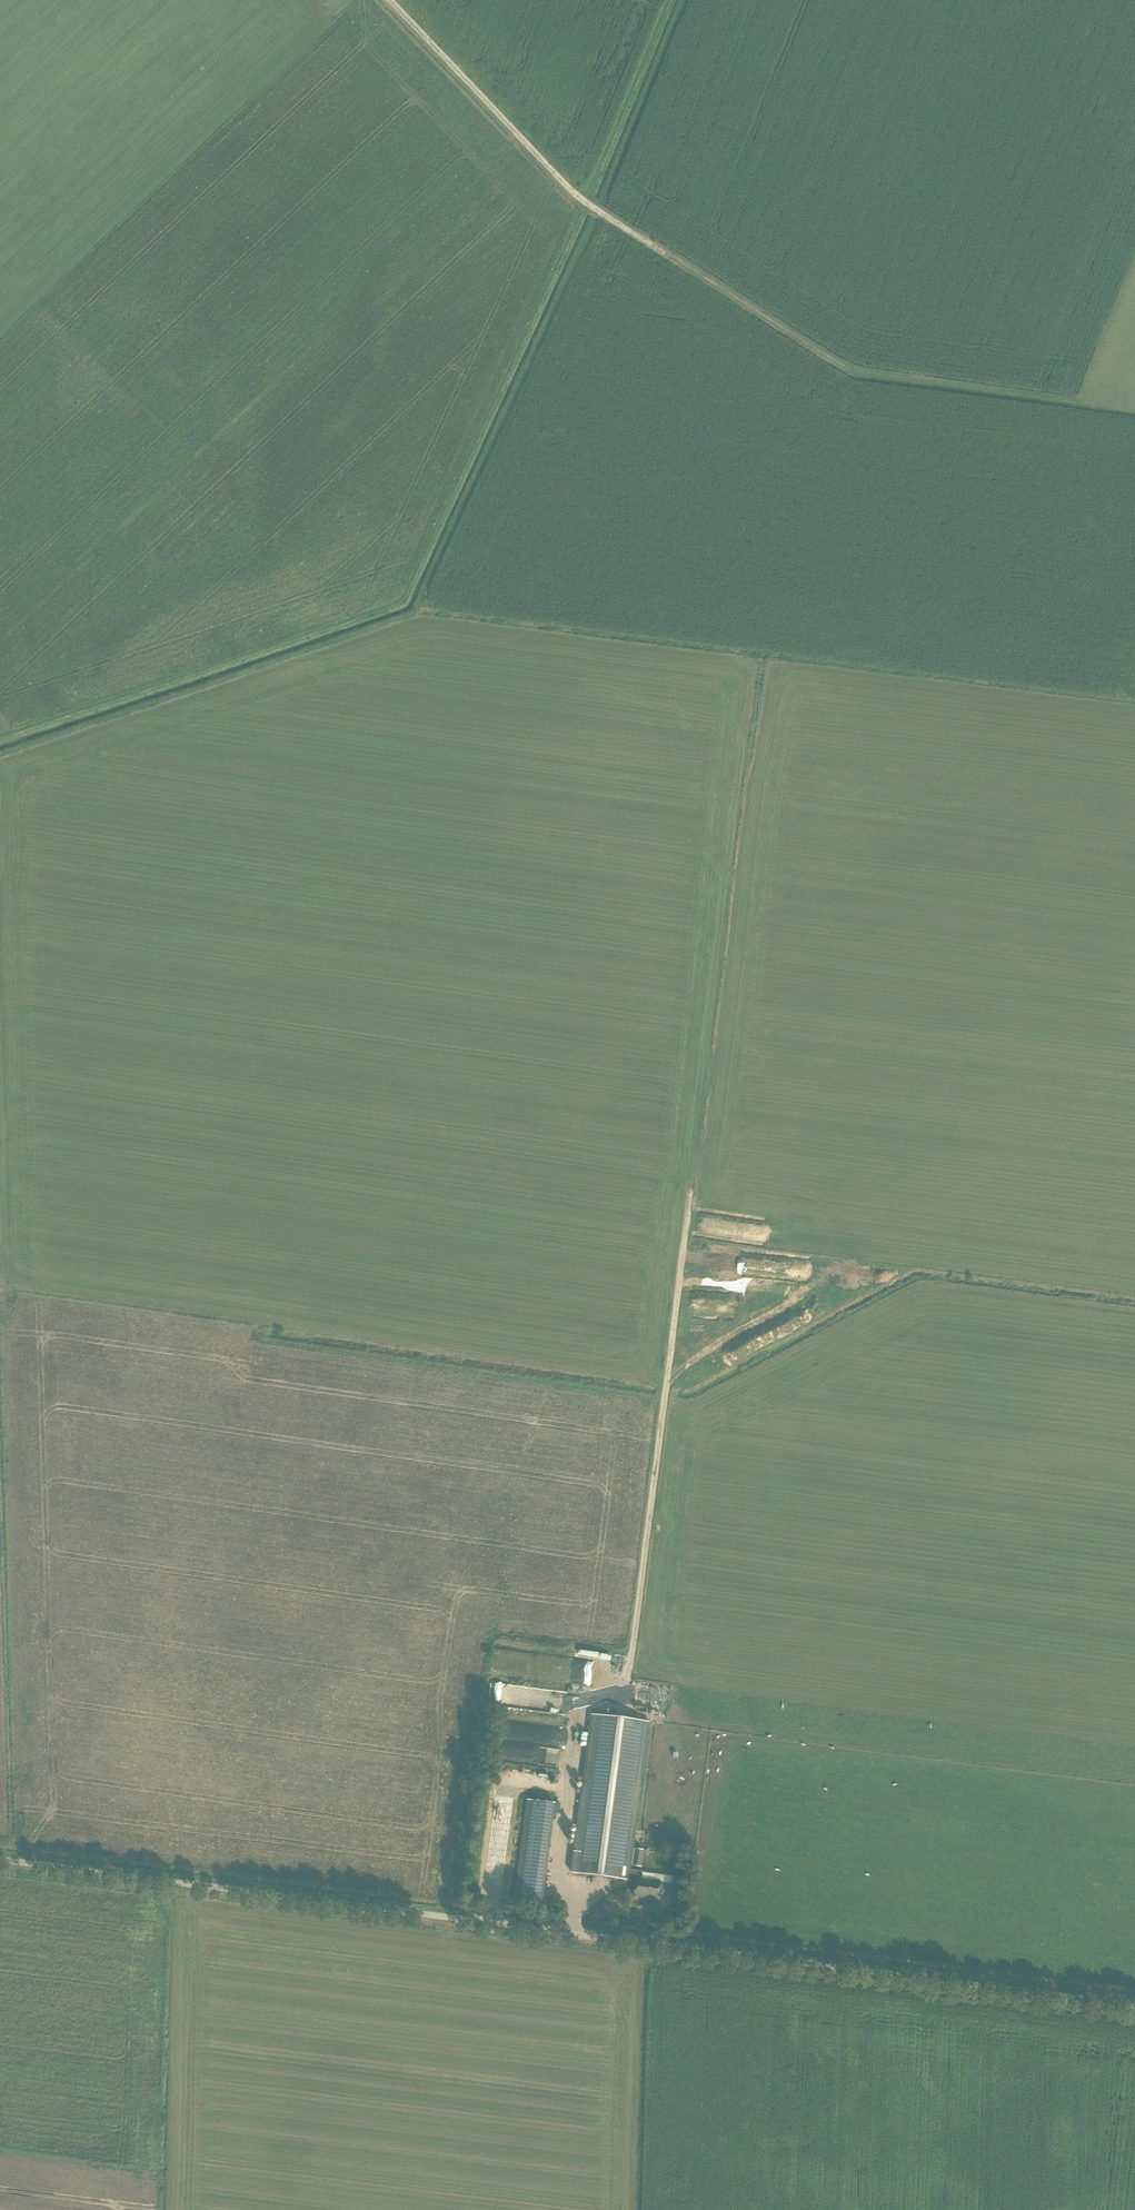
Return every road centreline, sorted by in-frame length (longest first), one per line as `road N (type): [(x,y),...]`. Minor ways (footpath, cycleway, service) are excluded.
road 1 (unclassified): [(1134,2006),(0,1860)]
road 2 (track): [(833,364),(584,202),(389,0)]

